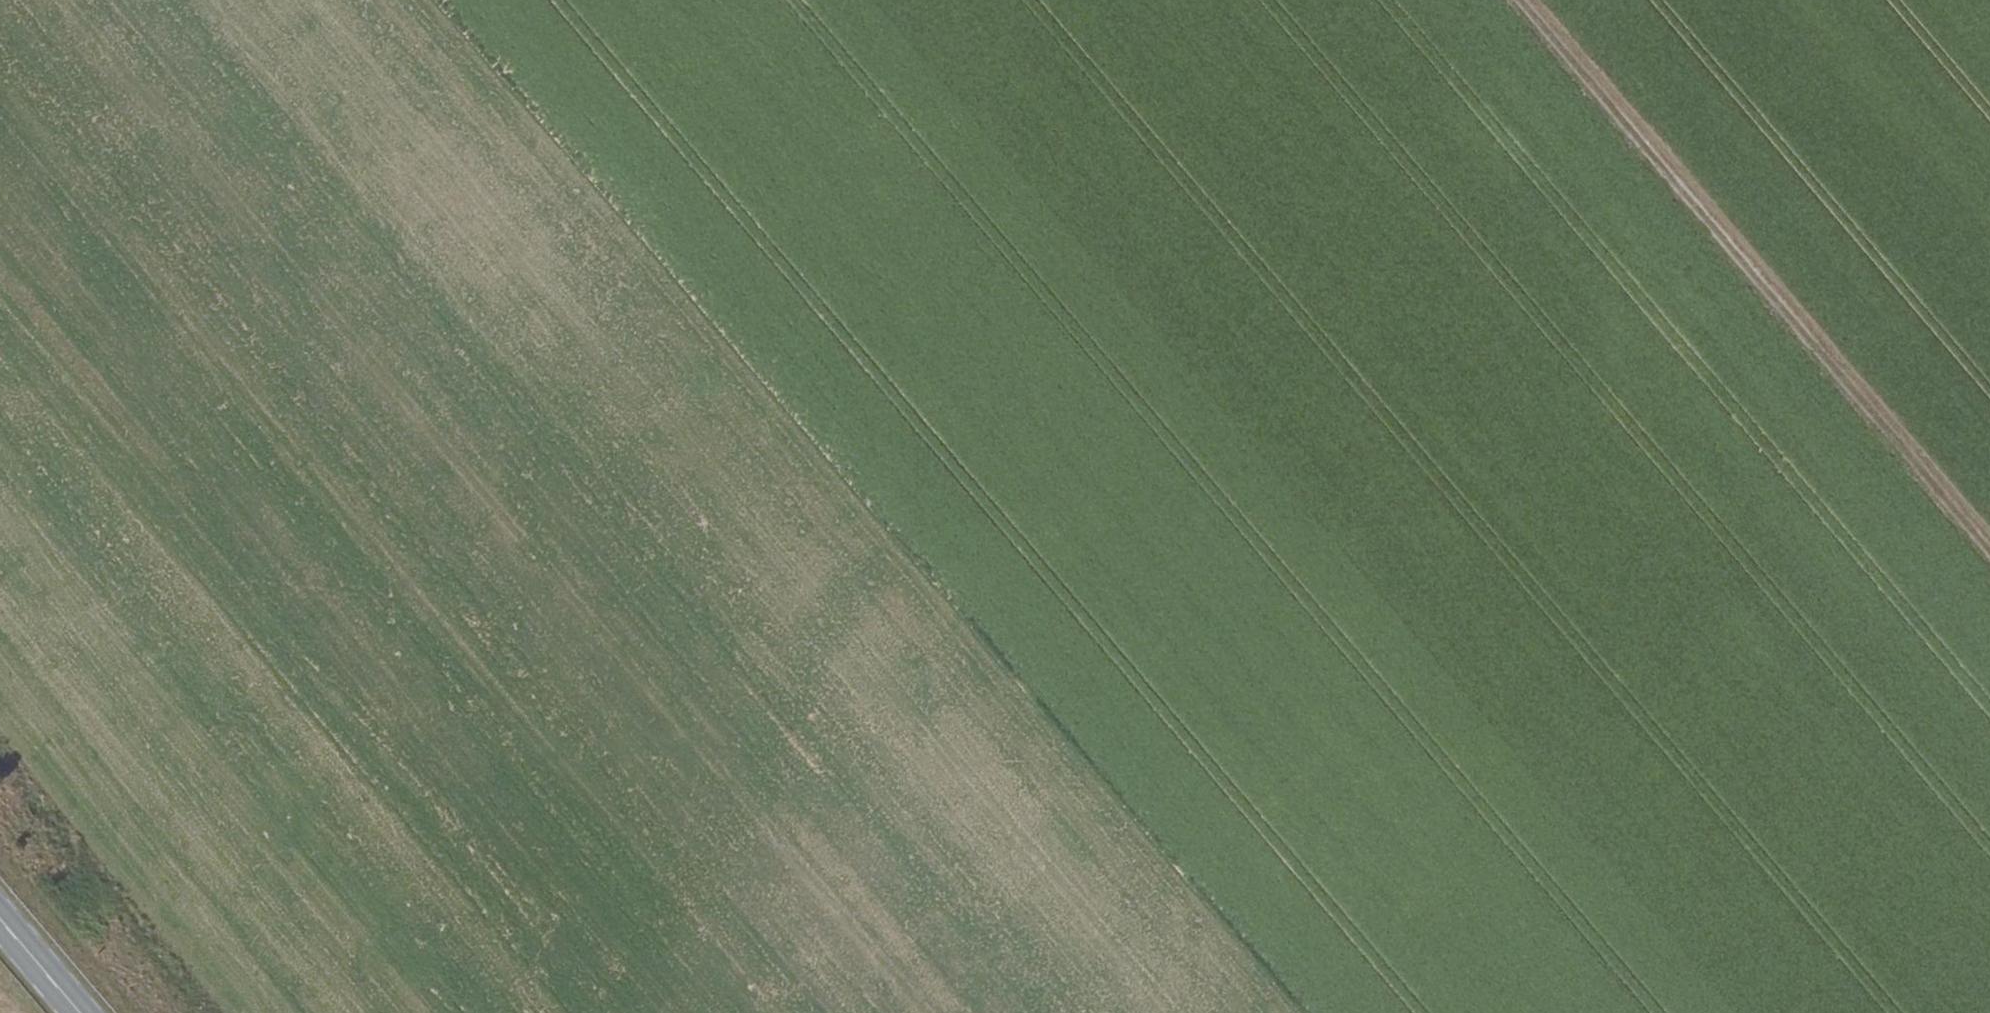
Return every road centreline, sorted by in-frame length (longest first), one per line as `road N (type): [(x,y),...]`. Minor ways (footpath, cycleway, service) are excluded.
road 1 (track): [(1989,551),(1521,0)]
road 2 (primary): [(80,1012),(0,919)]

